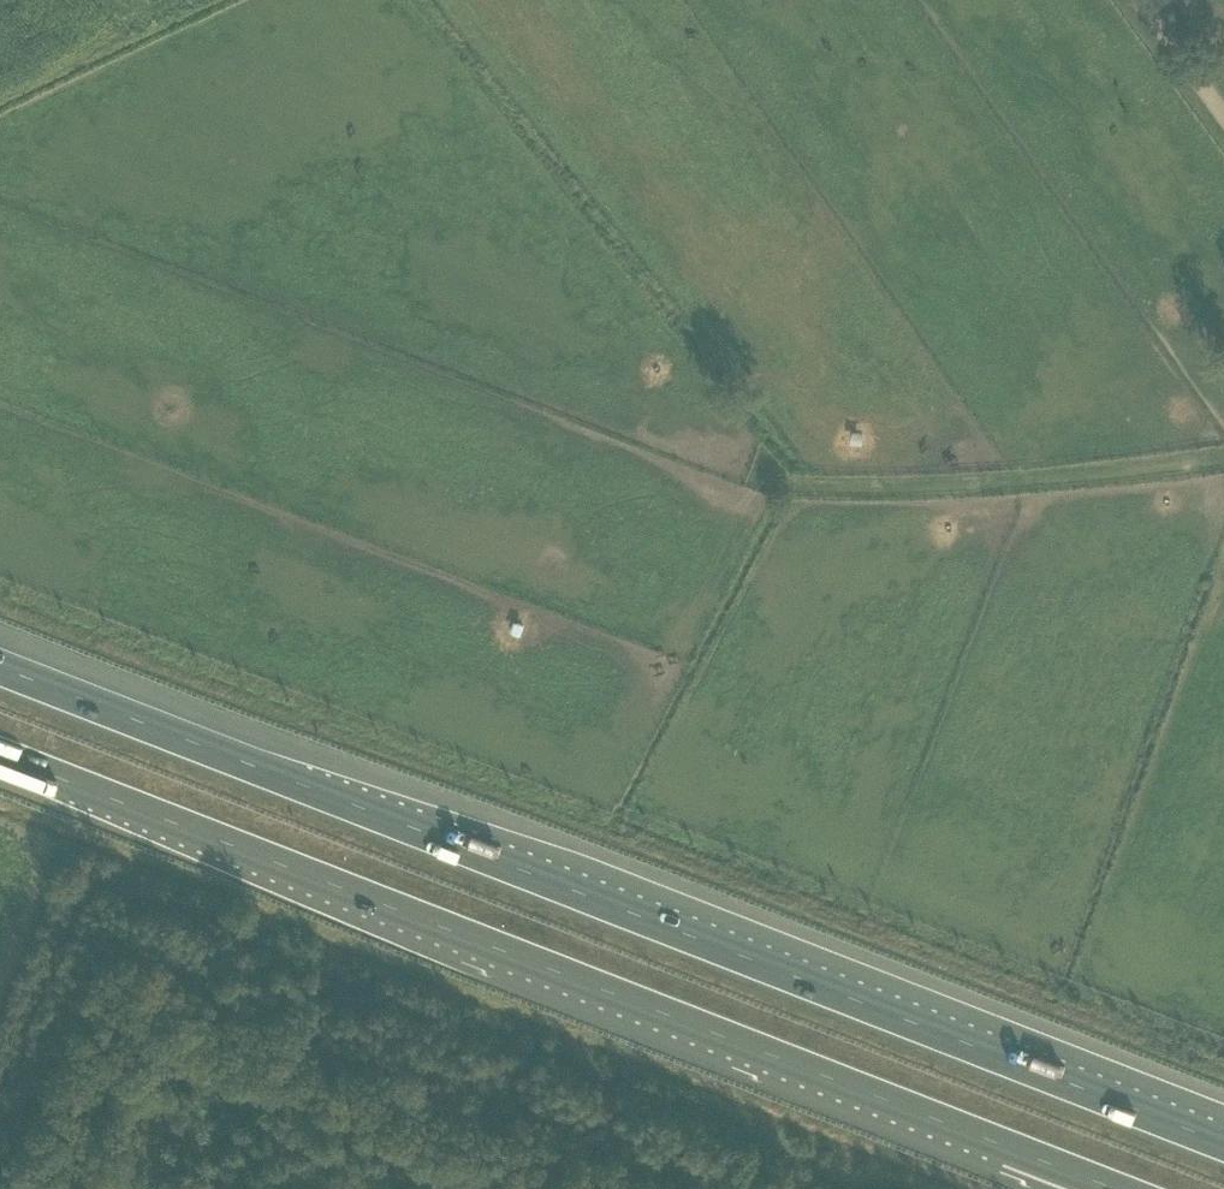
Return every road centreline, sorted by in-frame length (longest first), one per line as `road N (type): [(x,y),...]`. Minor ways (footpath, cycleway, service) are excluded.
road 1 (motorway): [(1223,1142),(0,665)]
road 2 (motorway): [(0,757),(1001,1145)]
road 3 (motorway): [(1001,1145),(1114,1188)]

